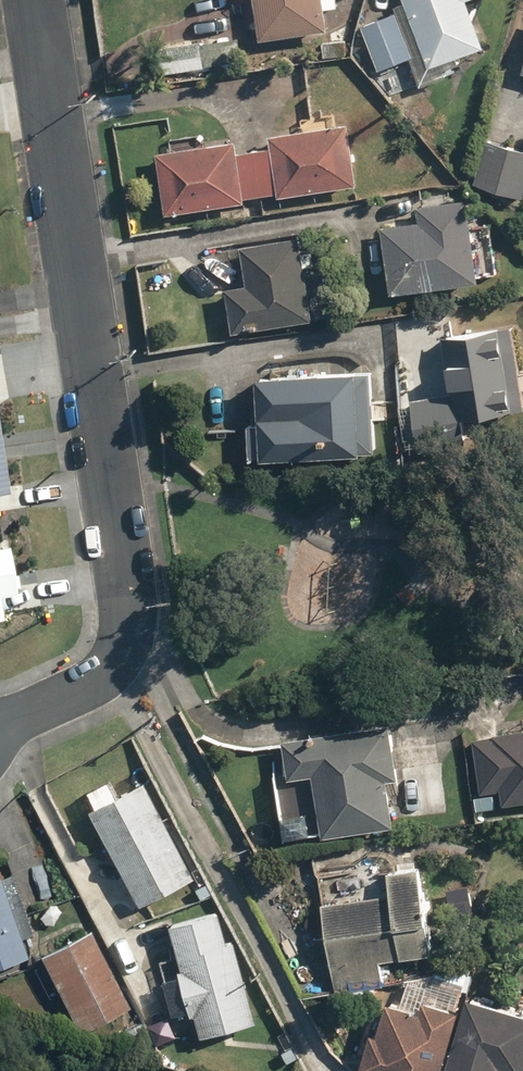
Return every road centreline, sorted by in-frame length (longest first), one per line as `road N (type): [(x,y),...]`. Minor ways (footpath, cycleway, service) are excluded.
road 1 (residential): [(86,342),(128,587),(127,641),(99,681),(0,725)]
road 2 (residential): [(31,0),(86,342)]

